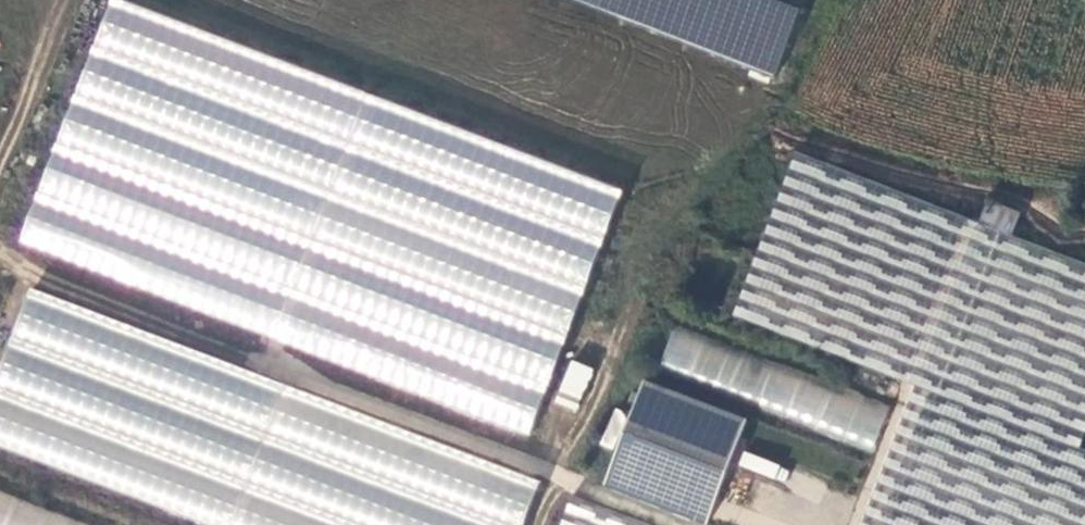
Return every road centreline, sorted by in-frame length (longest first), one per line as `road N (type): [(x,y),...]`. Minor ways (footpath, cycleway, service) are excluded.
road 1 (track): [(0,277),(668,524)]
road 2 (track): [(66,0),(0,136)]

